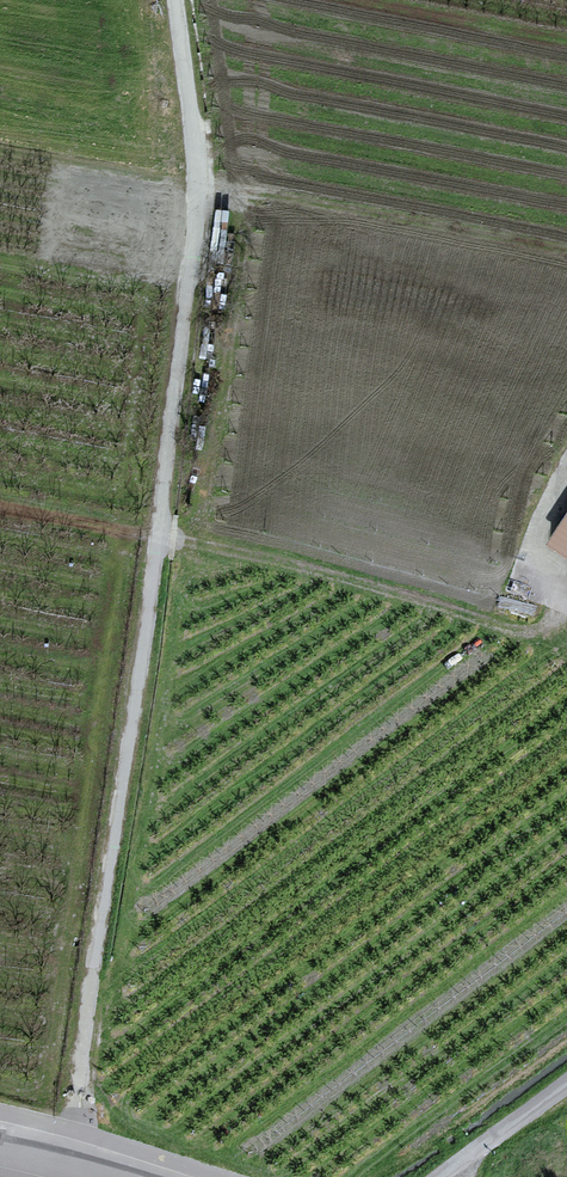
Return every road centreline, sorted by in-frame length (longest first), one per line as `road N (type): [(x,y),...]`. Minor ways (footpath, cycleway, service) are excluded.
road 1 (unclassified): [(175,0),(197,219),(69,1146)]
road 2 (track): [(159,537),(362,587),(514,636),(566,607)]
road 3 (track): [(159,537),(0,507)]
road 4 (residential): [(566,1086),(443,1176)]

